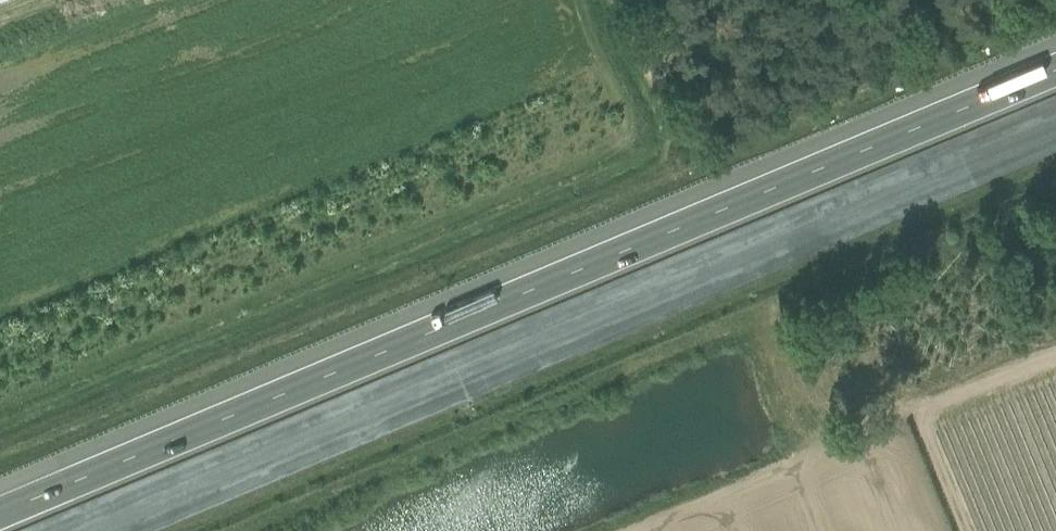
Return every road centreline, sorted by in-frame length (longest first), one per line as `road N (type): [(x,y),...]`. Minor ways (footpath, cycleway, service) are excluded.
road 1 (motorway): [(1055,71),(0,515)]
road 2 (motorway): [(76,530),(1055,119)]
road 3 (track): [(919,416),(643,530)]
road 4 (track): [(1055,358),(919,416),(967,530)]

